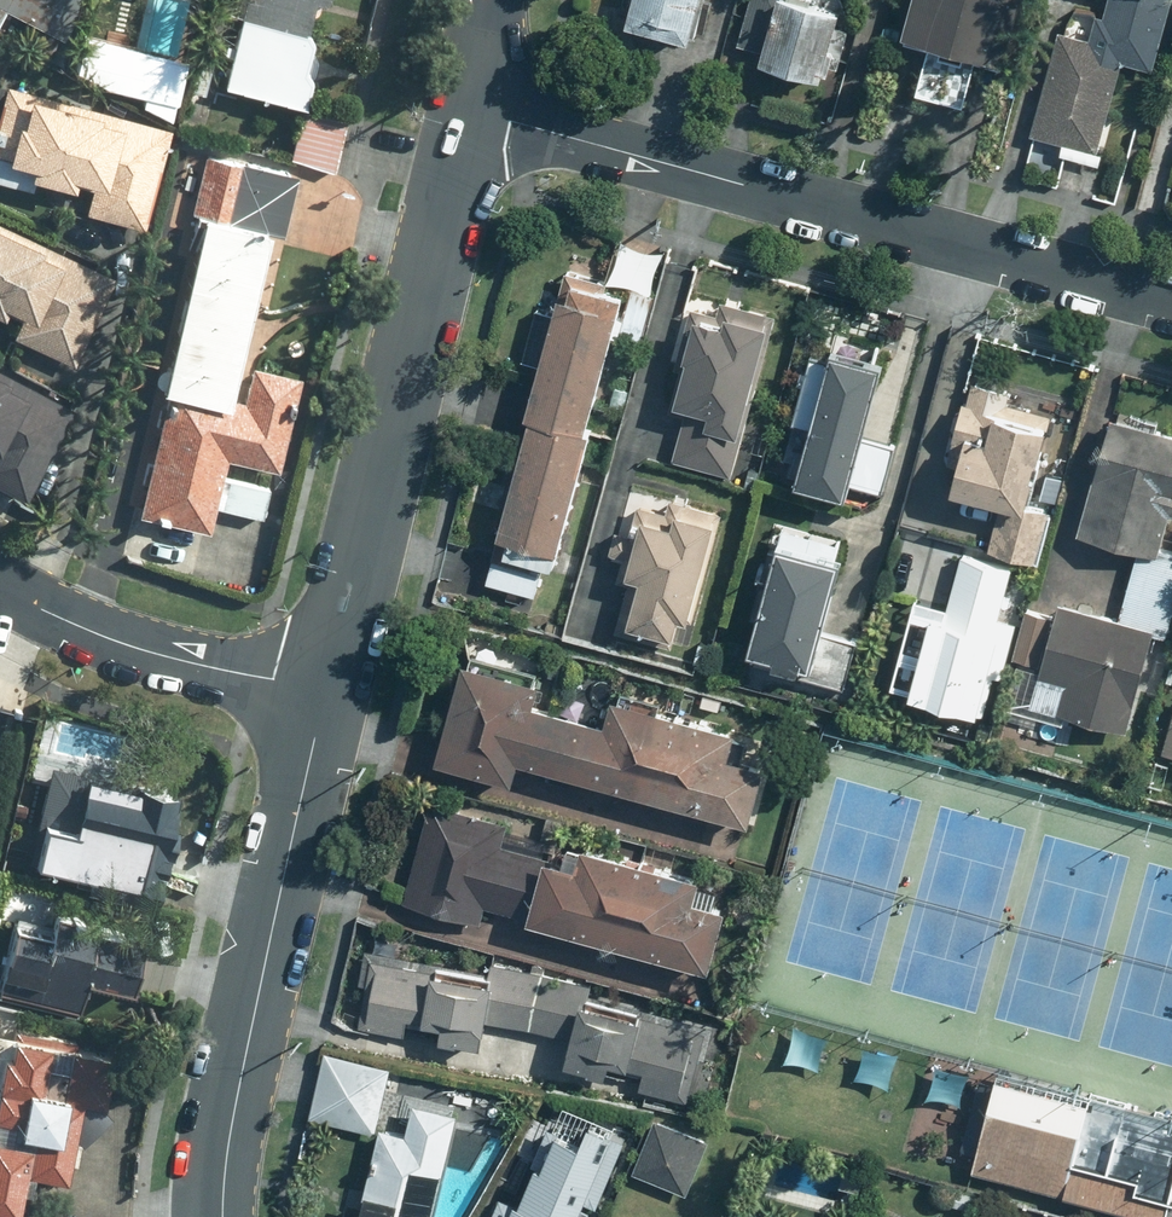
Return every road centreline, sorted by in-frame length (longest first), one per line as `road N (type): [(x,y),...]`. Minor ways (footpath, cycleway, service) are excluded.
road 1 (residential): [(467,112),(1171,305)]
road 2 (tertiary): [(467,112),(323,688)]
road 3 (tertiary): [(323,688),(232,1127),(223,1216)]
road 4 (residential): [(323,688),(165,656),(0,588)]

